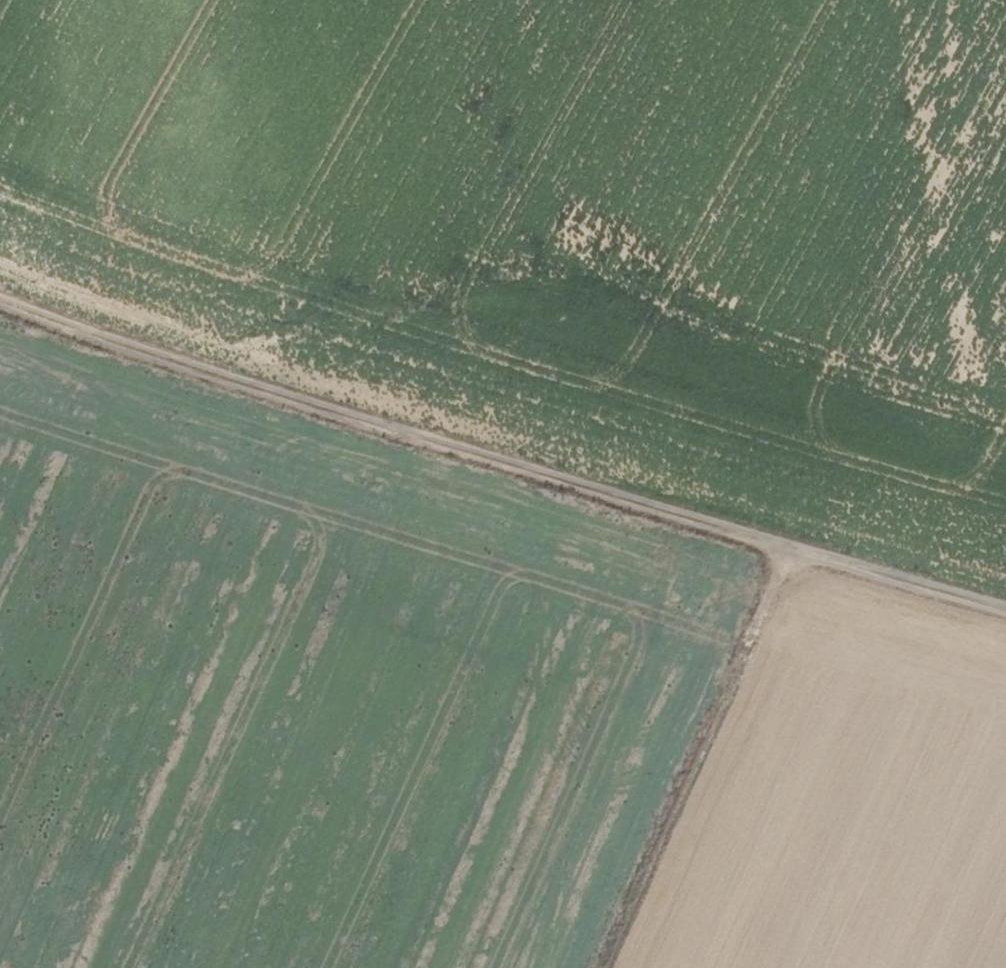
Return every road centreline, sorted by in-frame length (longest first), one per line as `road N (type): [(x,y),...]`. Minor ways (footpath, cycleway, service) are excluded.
road 1 (track): [(1005,611),(328,412),(0,300)]
road 2 (track): [(600,967),(793,548)]

